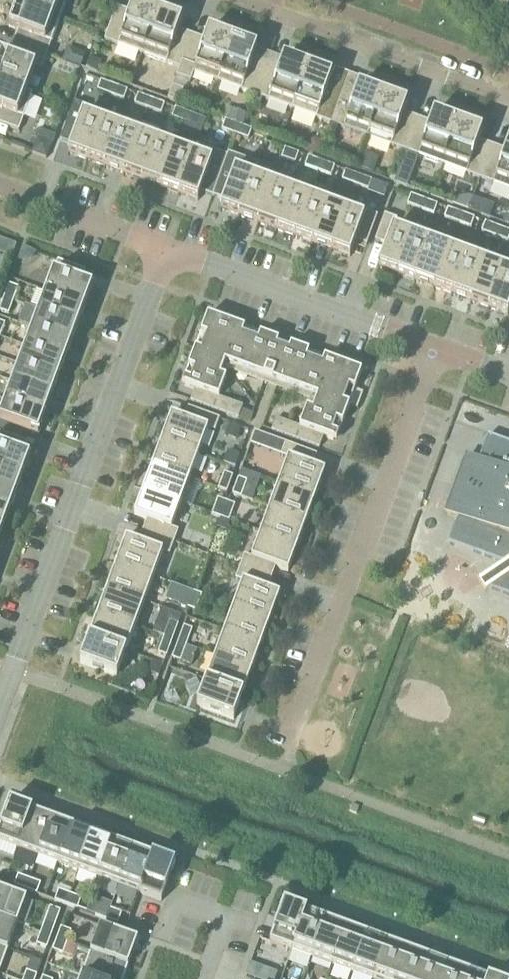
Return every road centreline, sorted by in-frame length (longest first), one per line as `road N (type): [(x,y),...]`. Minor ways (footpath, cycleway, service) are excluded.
road 1 (residential): [(0,703),(165,248)]
road 2 (residential): [(278,770),(436,347)]
road 3 (residential): [(436,347),(165,248)]
road 4 (residential): [(508,100),(241,0)]
road 5 (residential): [(165,248),(0,187)]

